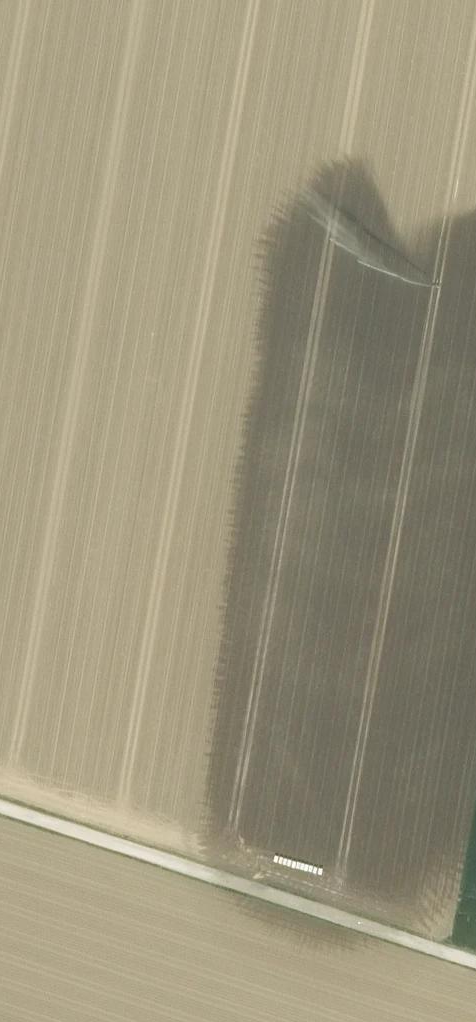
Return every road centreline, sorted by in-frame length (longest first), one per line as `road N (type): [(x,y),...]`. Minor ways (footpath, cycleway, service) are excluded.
road 1 (track): [(475,965),(0,814)]

